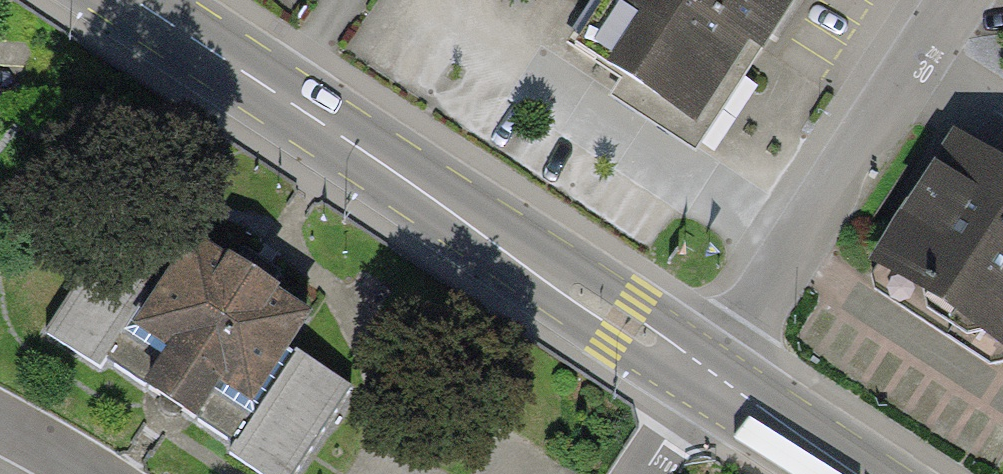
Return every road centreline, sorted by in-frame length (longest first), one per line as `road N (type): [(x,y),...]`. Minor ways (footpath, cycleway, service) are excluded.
road 1 (primary): [(131,0),(710,376)]
road 2 (residential): [(965,0),(710,376)]
road 3 (primary): [(710,376),(859,473)]

